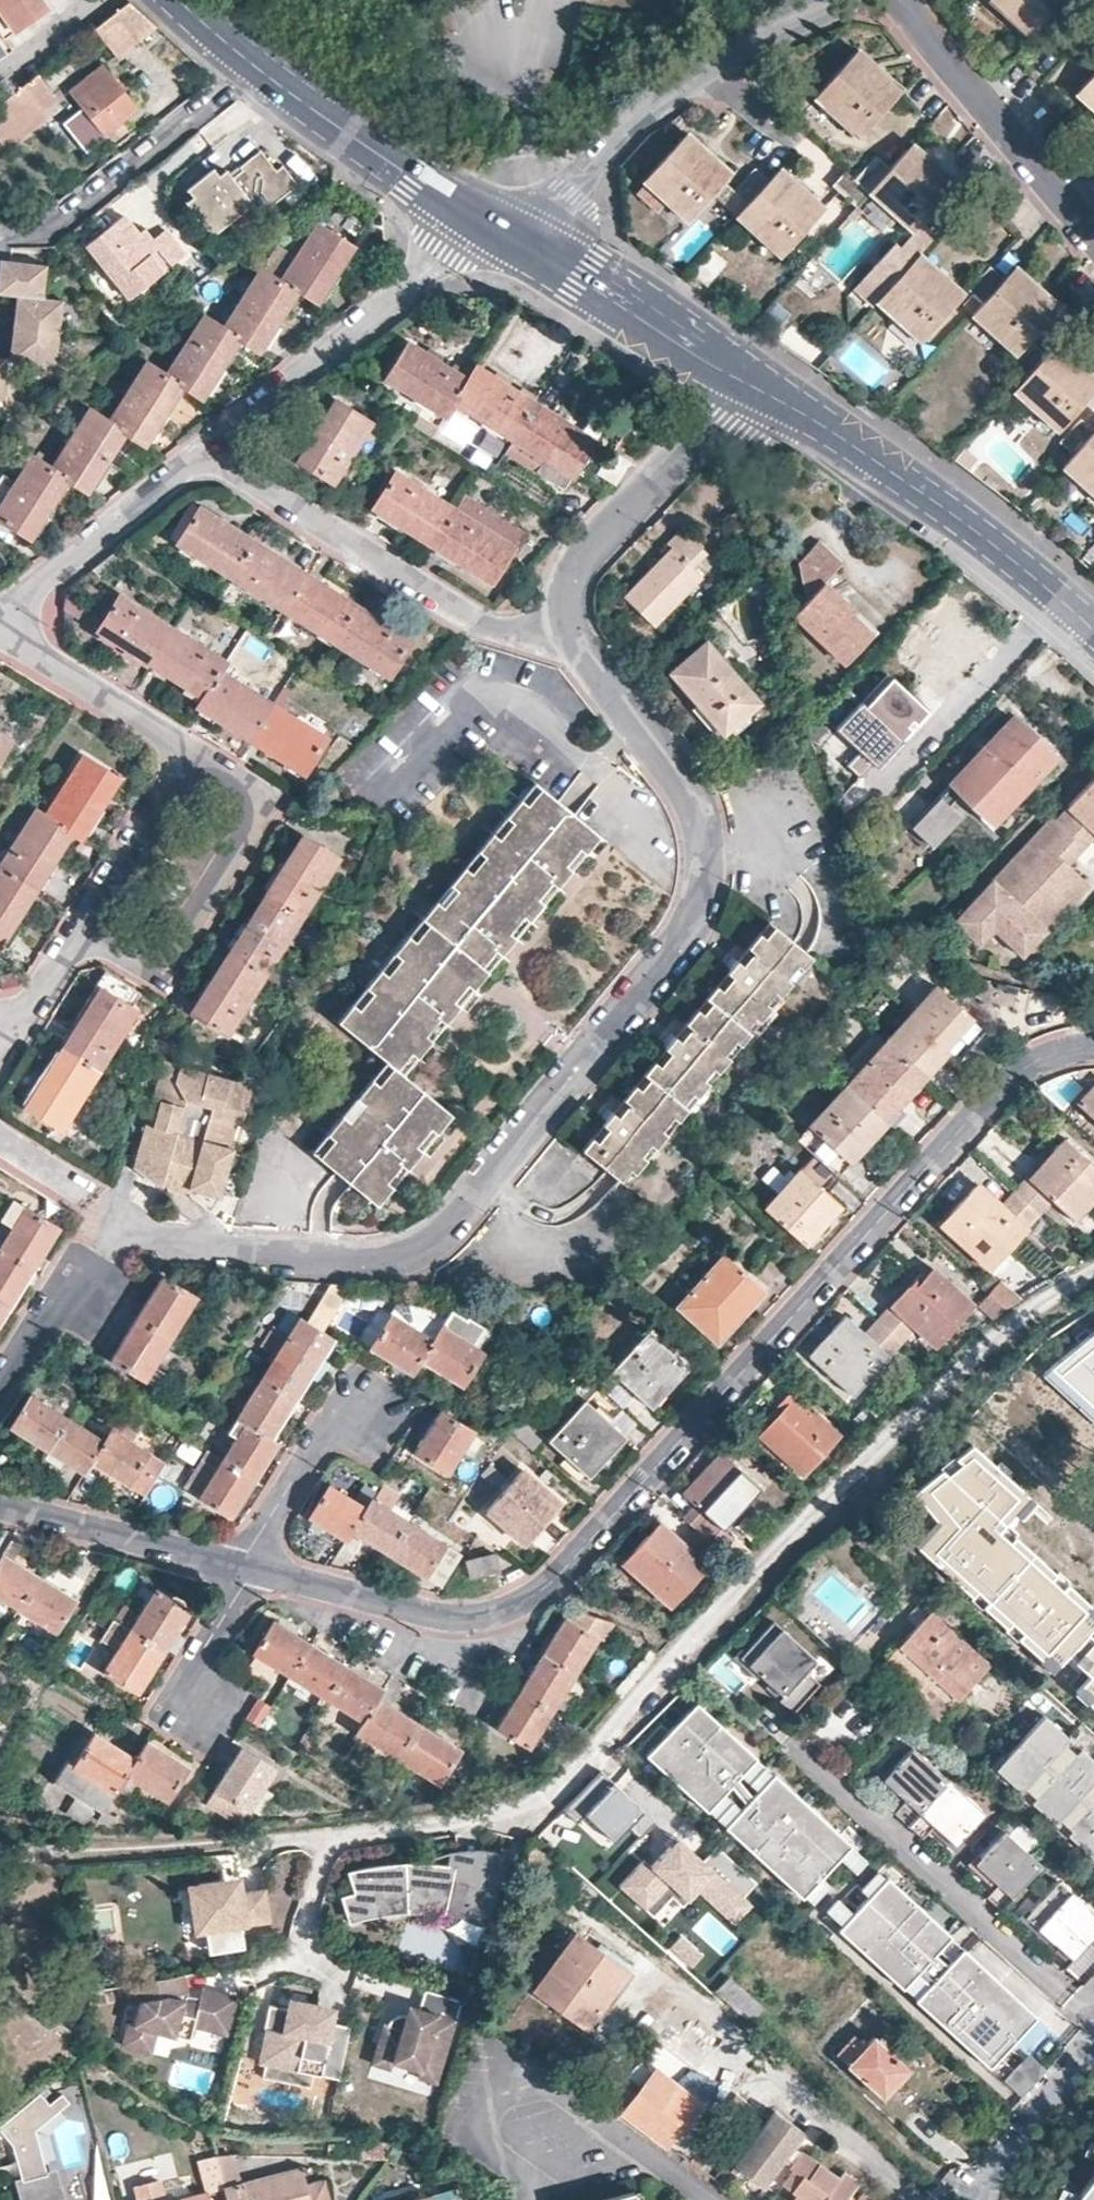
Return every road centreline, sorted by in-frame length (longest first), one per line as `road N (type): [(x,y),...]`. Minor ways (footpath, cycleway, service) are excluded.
road 1 (residential): [(1093,1047),(1018,1069),(554,1584),(512,1609),(448,1616),(247,1566)]
road 2 (residential): [(567,630),(696,813),(707,852),(705,900),(686,941),(433,1242),(405,1257),(328,1260),(124,1236)]
road 3 (residential): [(506,228),(571,193),(709,71),(862,0)]
road 4 (secondary): [(759,384),(1010,557),(1093,631)]
road 5 (residential): [(217,438),(250,479),(467,619),(512,633),(567,630)]
road 6 (residential): [(187,754),(270,803),(165,972),(78,925)]
road 7 (residential): [(217,438),(443,254),(506,228)]
road 8 (residential): [(759,384),(681,457),(576,575),(566,599),(567,630)]
road 9 (residential): [(249,62),(217,98),(41,232),(0,237)]
road 10 (secondary): [(249,62),(329,127),(506,228)]
road 11 (residential): [(901,0),(1093,235)]
road 12 (secondary): [(506,228),(759,384)]
road 13 (residential): [(0,627),(217,438)]
road 14 (residential): [(247,1566),(0,1509)]
road 15 (residential): [(187,754),(0,630)]
road 16 (residential): [(78,925),(187,754)]
road 17 (residential): [(247,1566),(250,1548),(323,1432),(361,1414)]
road 18 (residential): [(0,1388),(41,1321),(124,1236)]
road 19 (residential): [(981,2199),(1007,2148),(1093,2043)]
road 20 (residential): [(196,1711),(197,1661),(247,1566)]
road 21 (residential): [(0,80),(100,0)]
road 22 (residential): [(11,1027),(78,925)]

